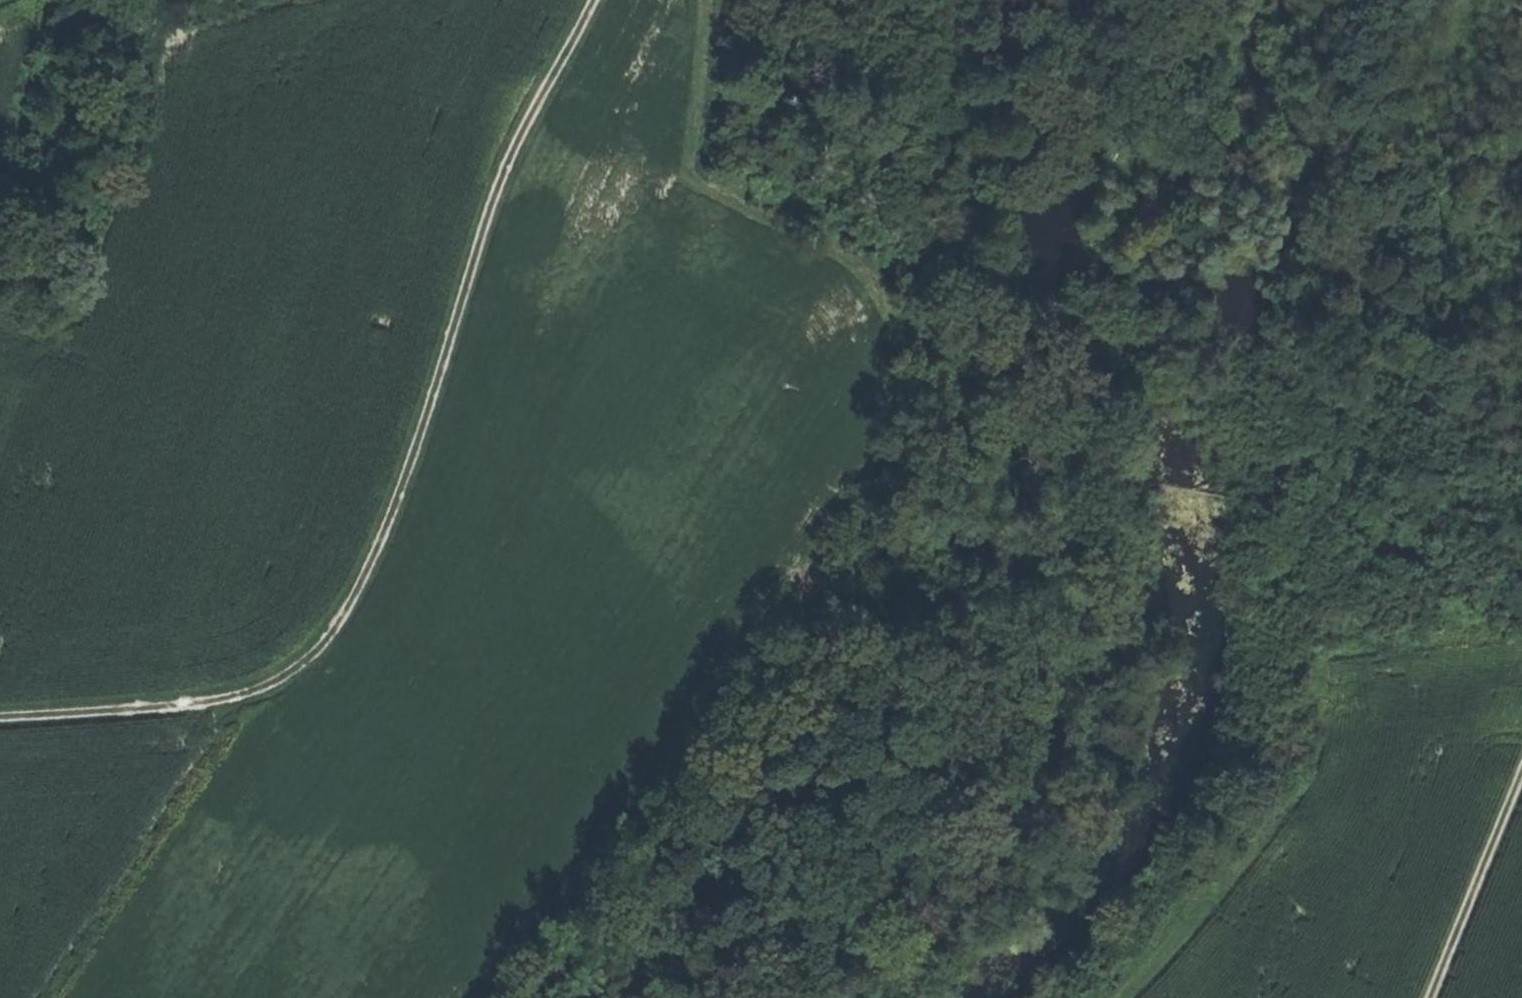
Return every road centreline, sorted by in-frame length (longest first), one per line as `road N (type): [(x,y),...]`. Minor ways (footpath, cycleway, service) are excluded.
road 1 (track): [(591,0),(468,269),(420,456),(328,650),(255,700),(0,715)]
road 2 (track): [(1521,760),(1423,997)]

